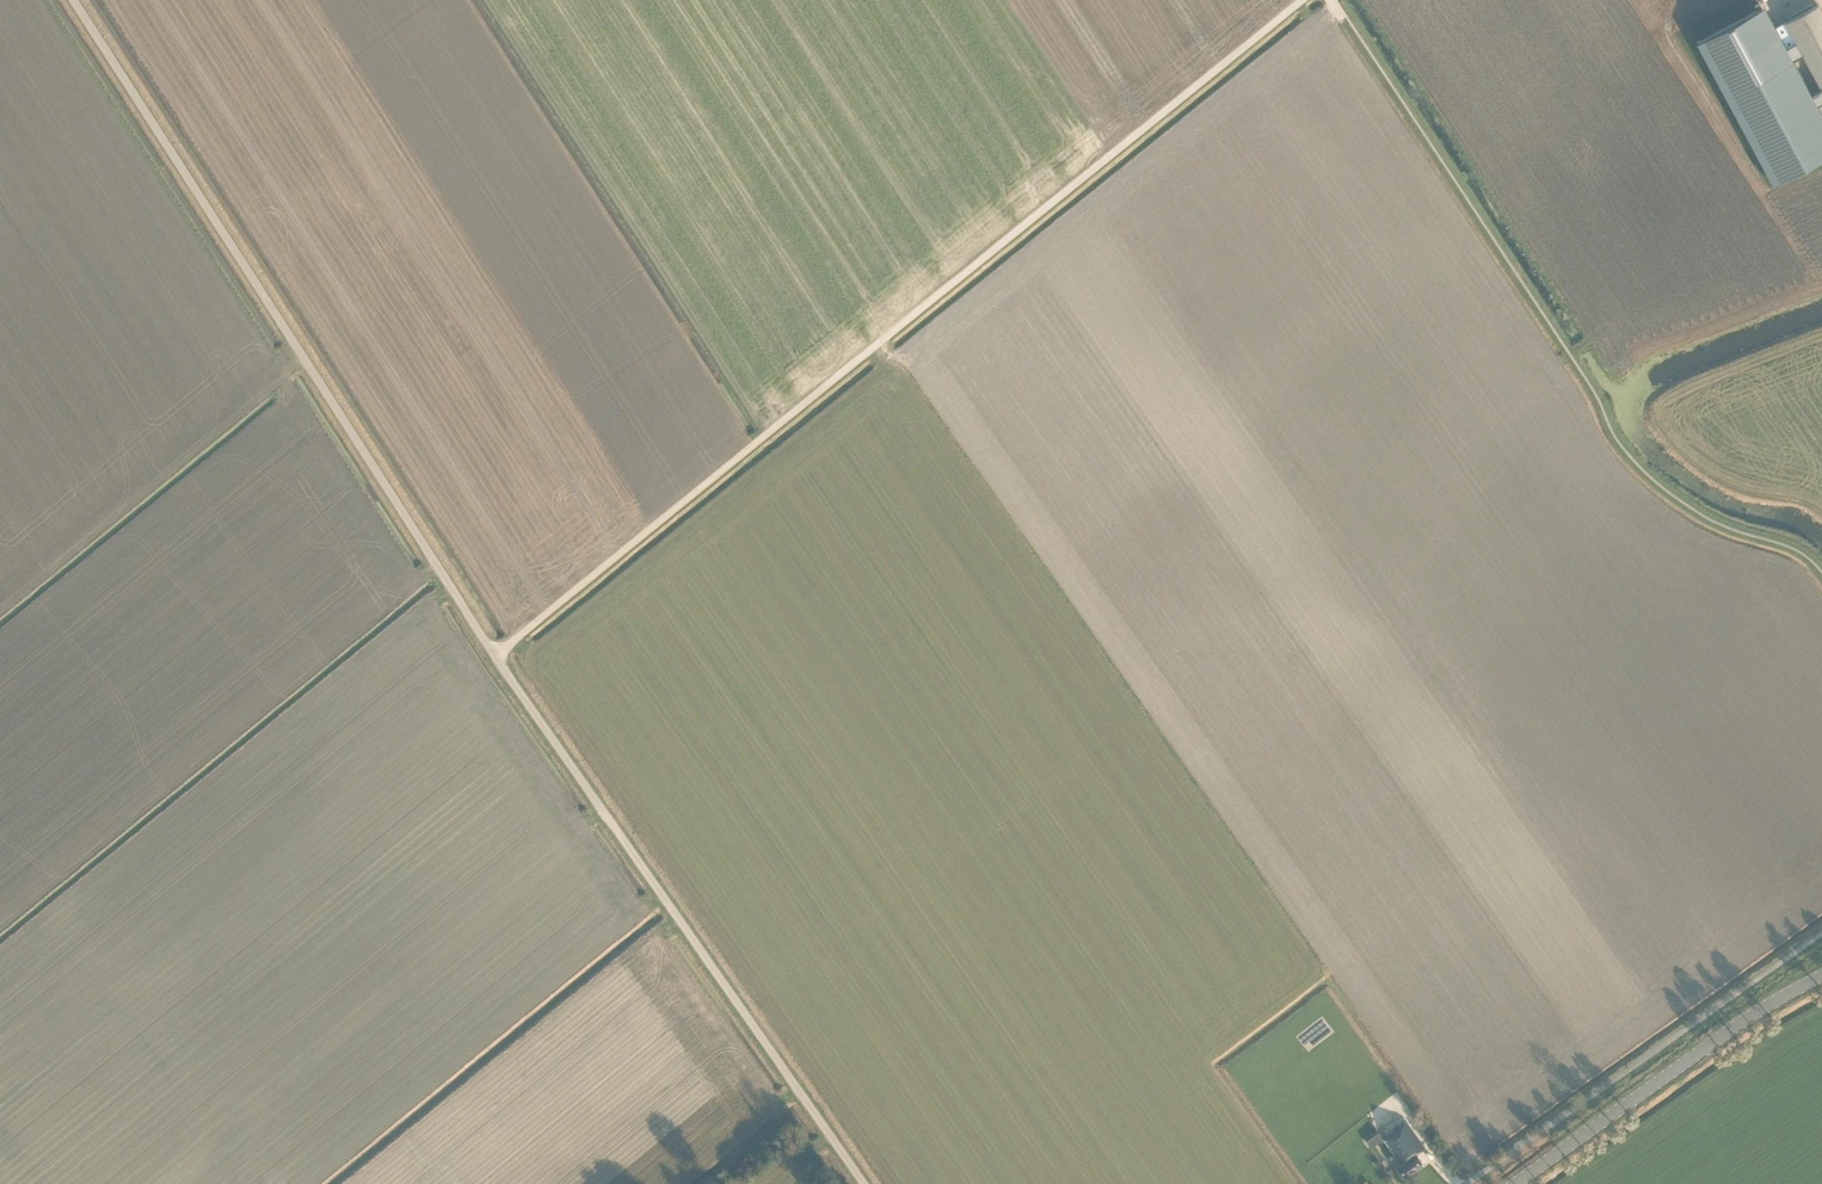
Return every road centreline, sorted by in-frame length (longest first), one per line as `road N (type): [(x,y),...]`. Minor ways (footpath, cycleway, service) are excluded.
road 1 (unclassified): [(866,1183),(495,654),(73,0)]
road 2 (tertiary): [(1511,1183),(1746,1017),(1821,974)]

